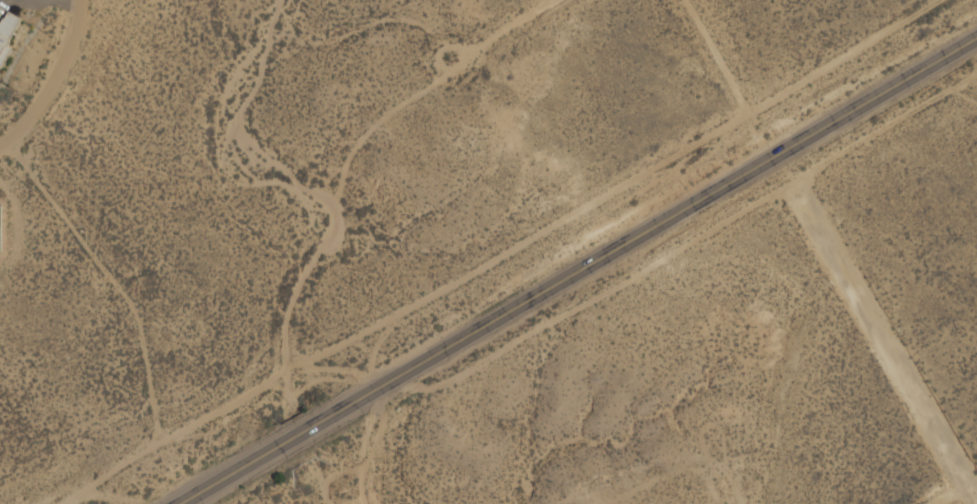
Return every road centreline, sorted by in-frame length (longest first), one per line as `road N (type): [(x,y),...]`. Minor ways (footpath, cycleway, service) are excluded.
road 1 (tertiary): [(173,503),(776,151),(976,43)]
road 2 (track): [(976,72),(437,386),(377,388)]
road 3 (track): [(792,179),(976,501)]
road 4 (track): [(943,0),(750,116),(687,0)]
road 5 (residential): [(7,144),(138,306)]
road 6 (residential): [(68,0),(66,37),(44,96),(0,147)]

